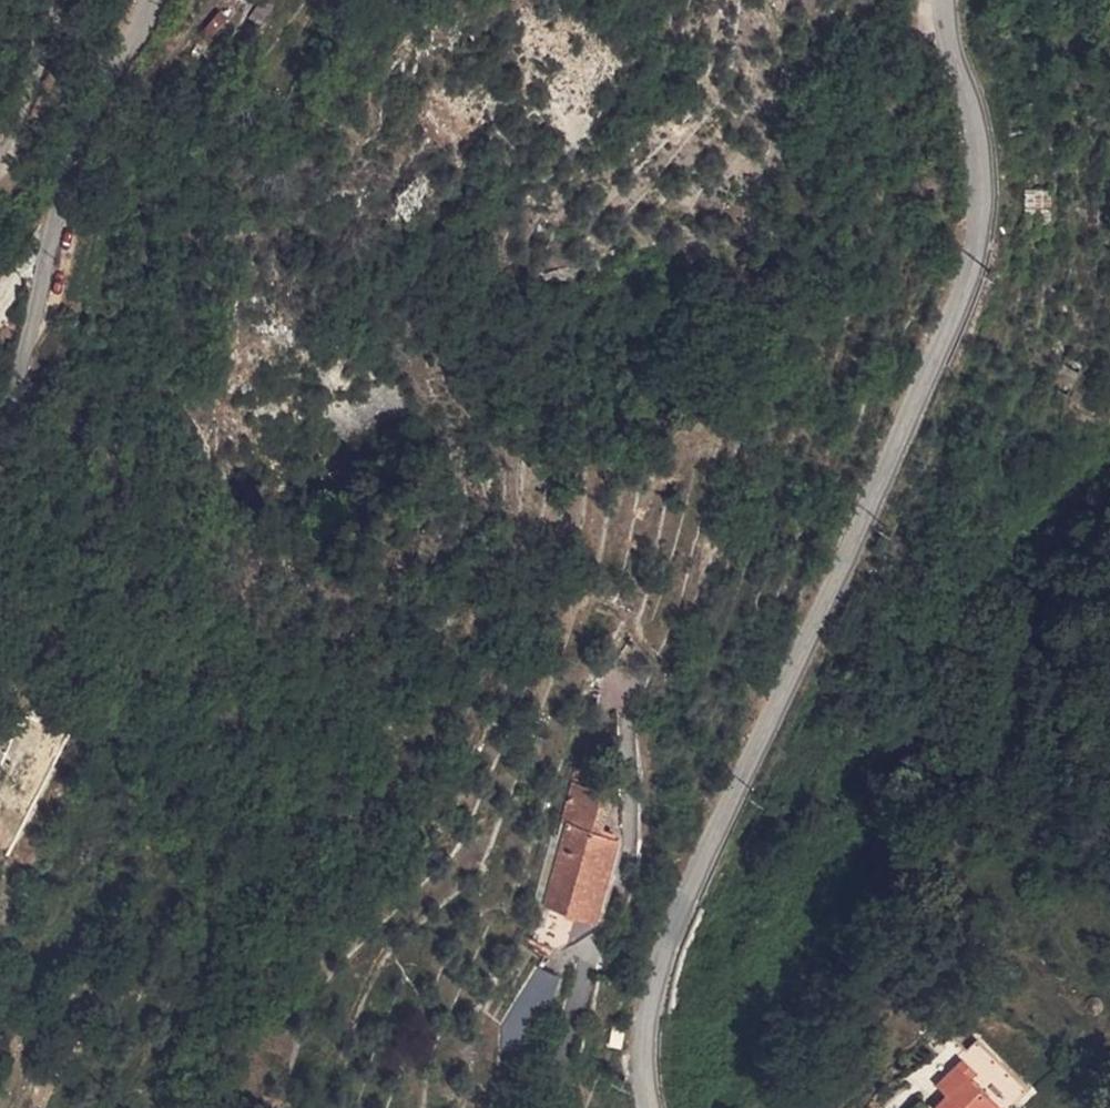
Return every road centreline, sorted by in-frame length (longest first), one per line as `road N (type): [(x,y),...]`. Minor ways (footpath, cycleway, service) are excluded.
road 1 (secondary): [(956,0),(982,173),(978,244),(957,317),(670,945),(648,1014),(654,1107)]
road 2 (unclassified): [(0,439),(66,197),(154,0)]

